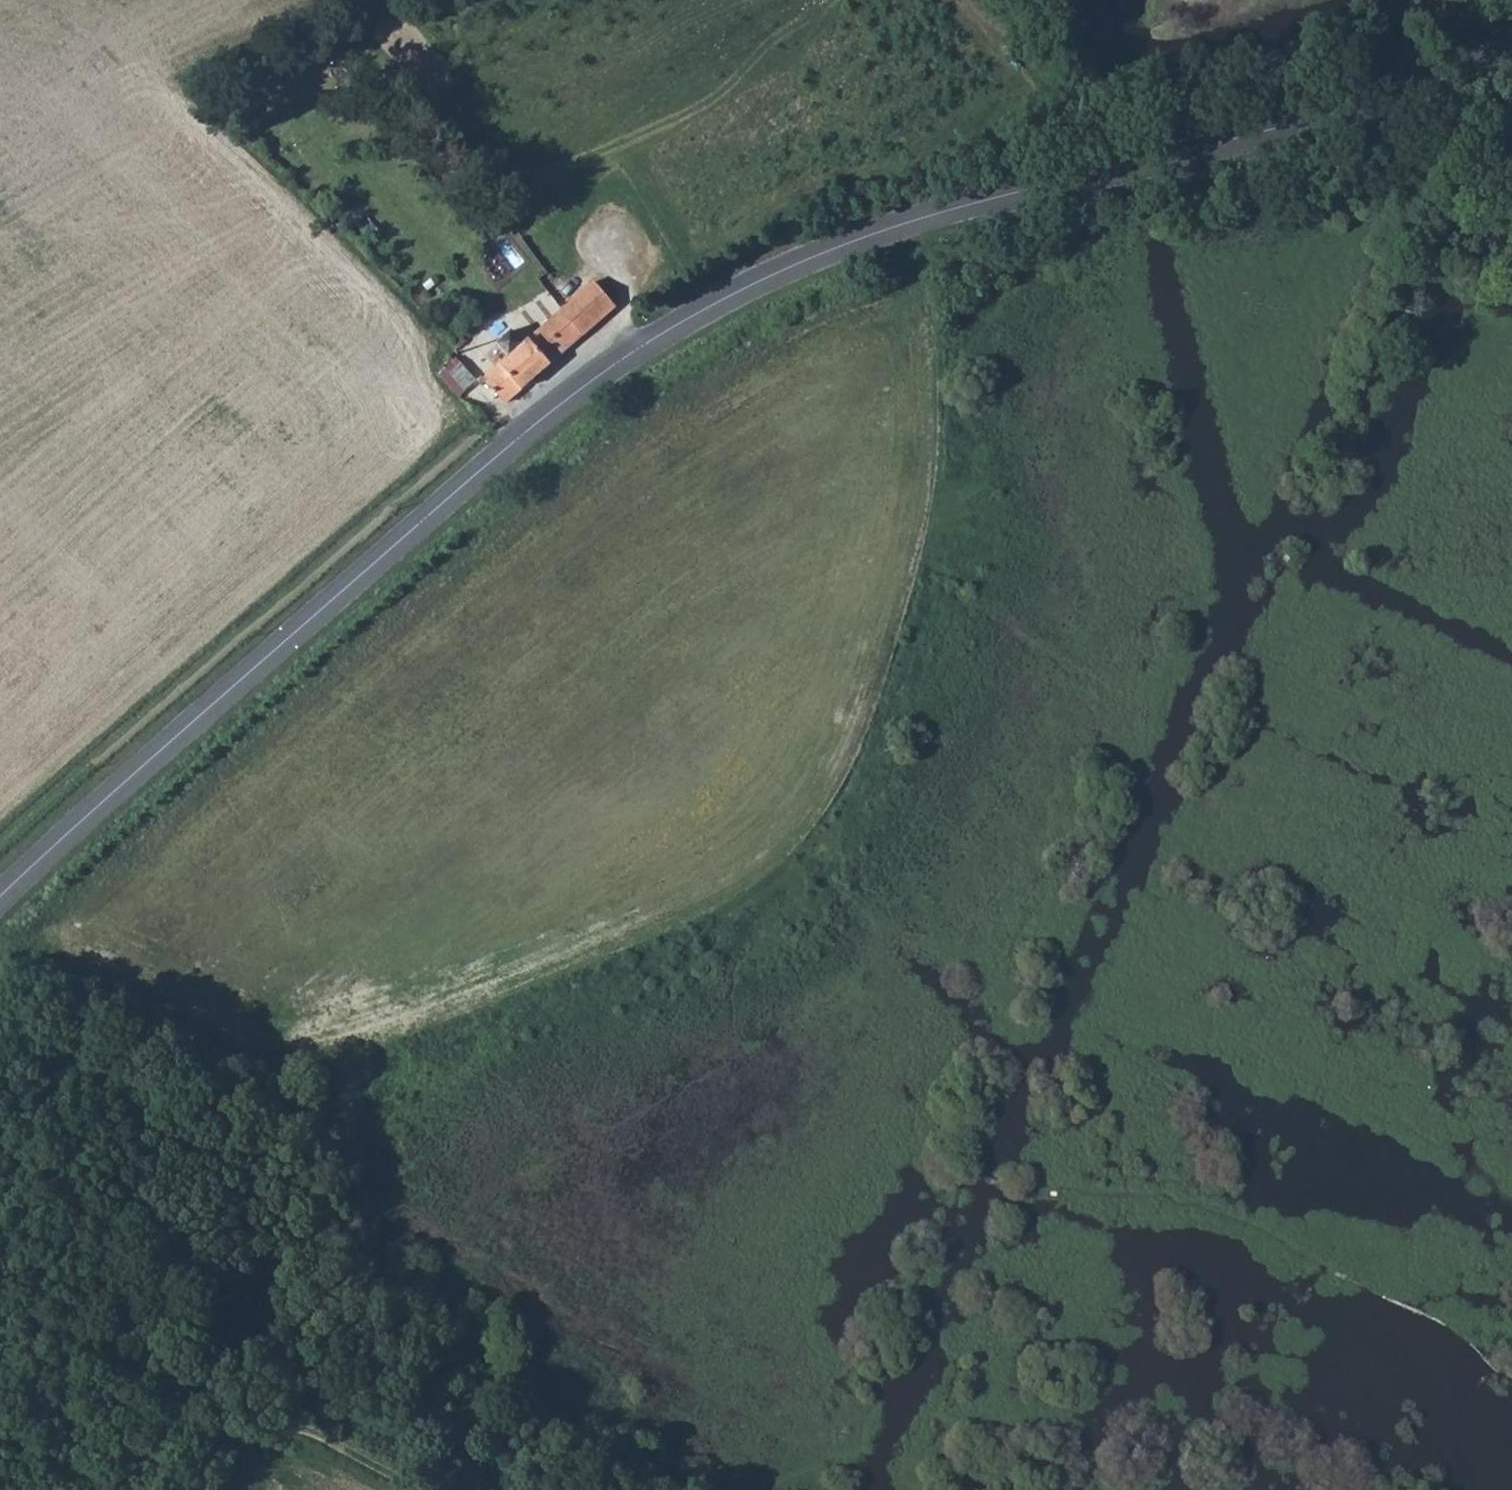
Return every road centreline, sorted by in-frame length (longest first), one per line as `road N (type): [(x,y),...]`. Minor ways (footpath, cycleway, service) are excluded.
road 1 (tertiary): [(0,902),(129,776),(574,394),(723,298),(848,243),(1402,85),(1511,36)]
road 2 (track): [(0,1283),(62,1315),(180,1415),(197,1471),(191,1489)]

